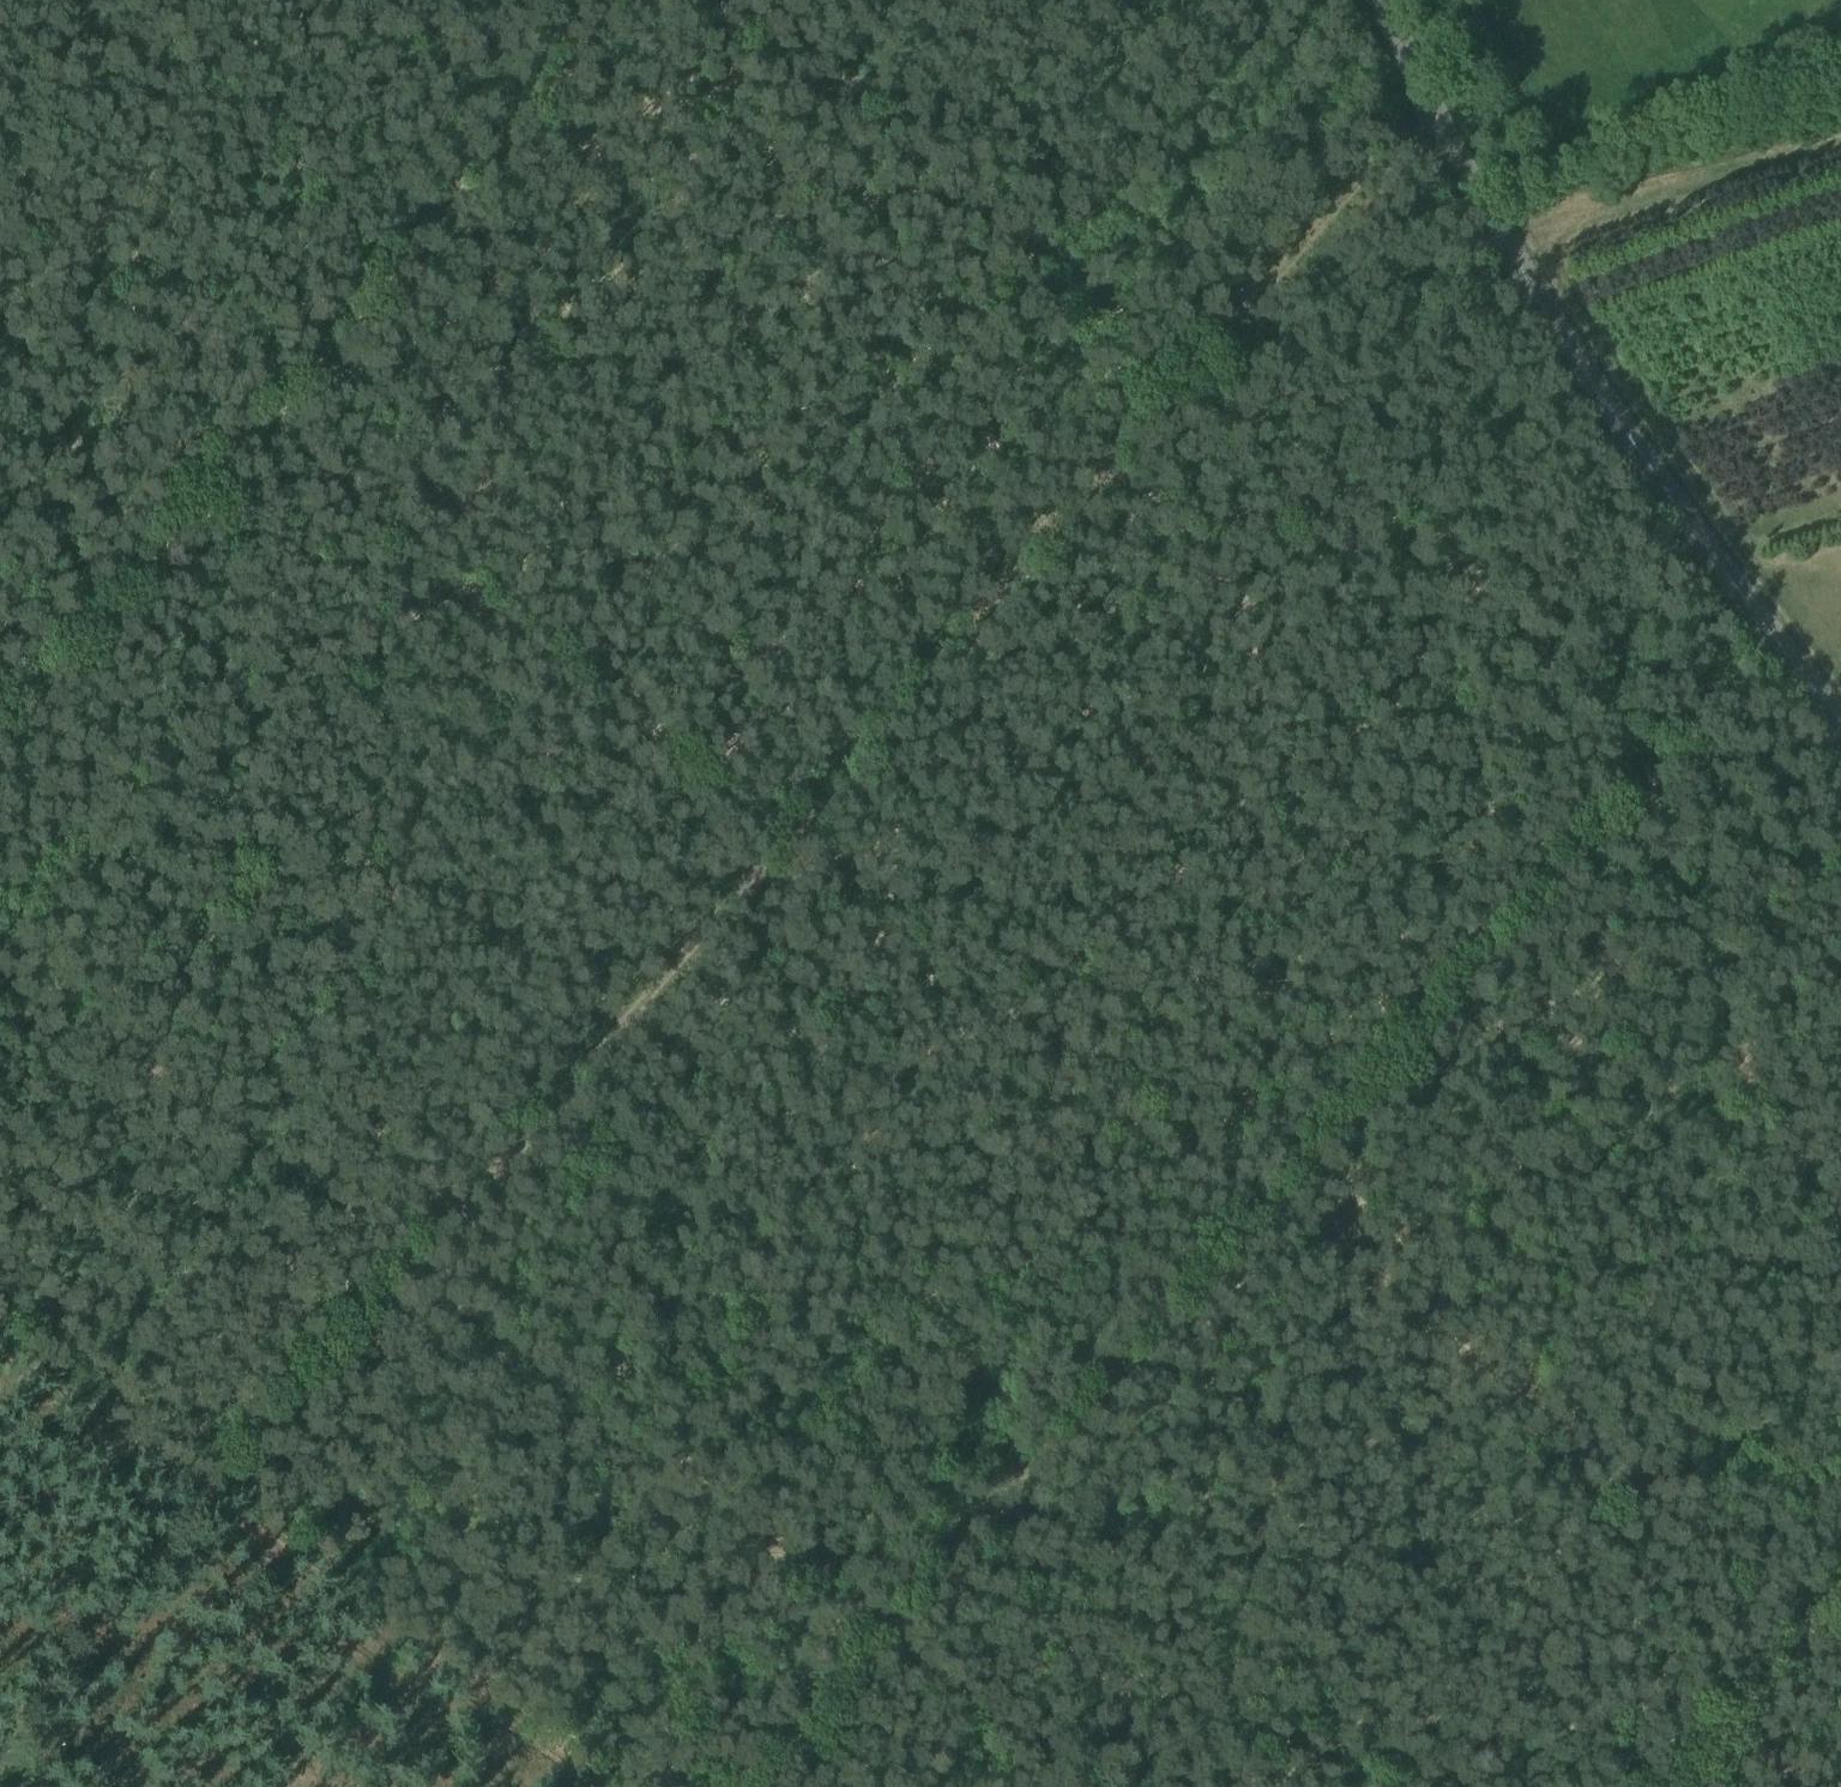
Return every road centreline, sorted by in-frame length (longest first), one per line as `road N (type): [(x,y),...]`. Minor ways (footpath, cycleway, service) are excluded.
road 1 (unclassified): [(1840,707),(1631,427),(1554,309),(1389,0)]
road 2 (track): [(1820,1606),(1658,1786)]

